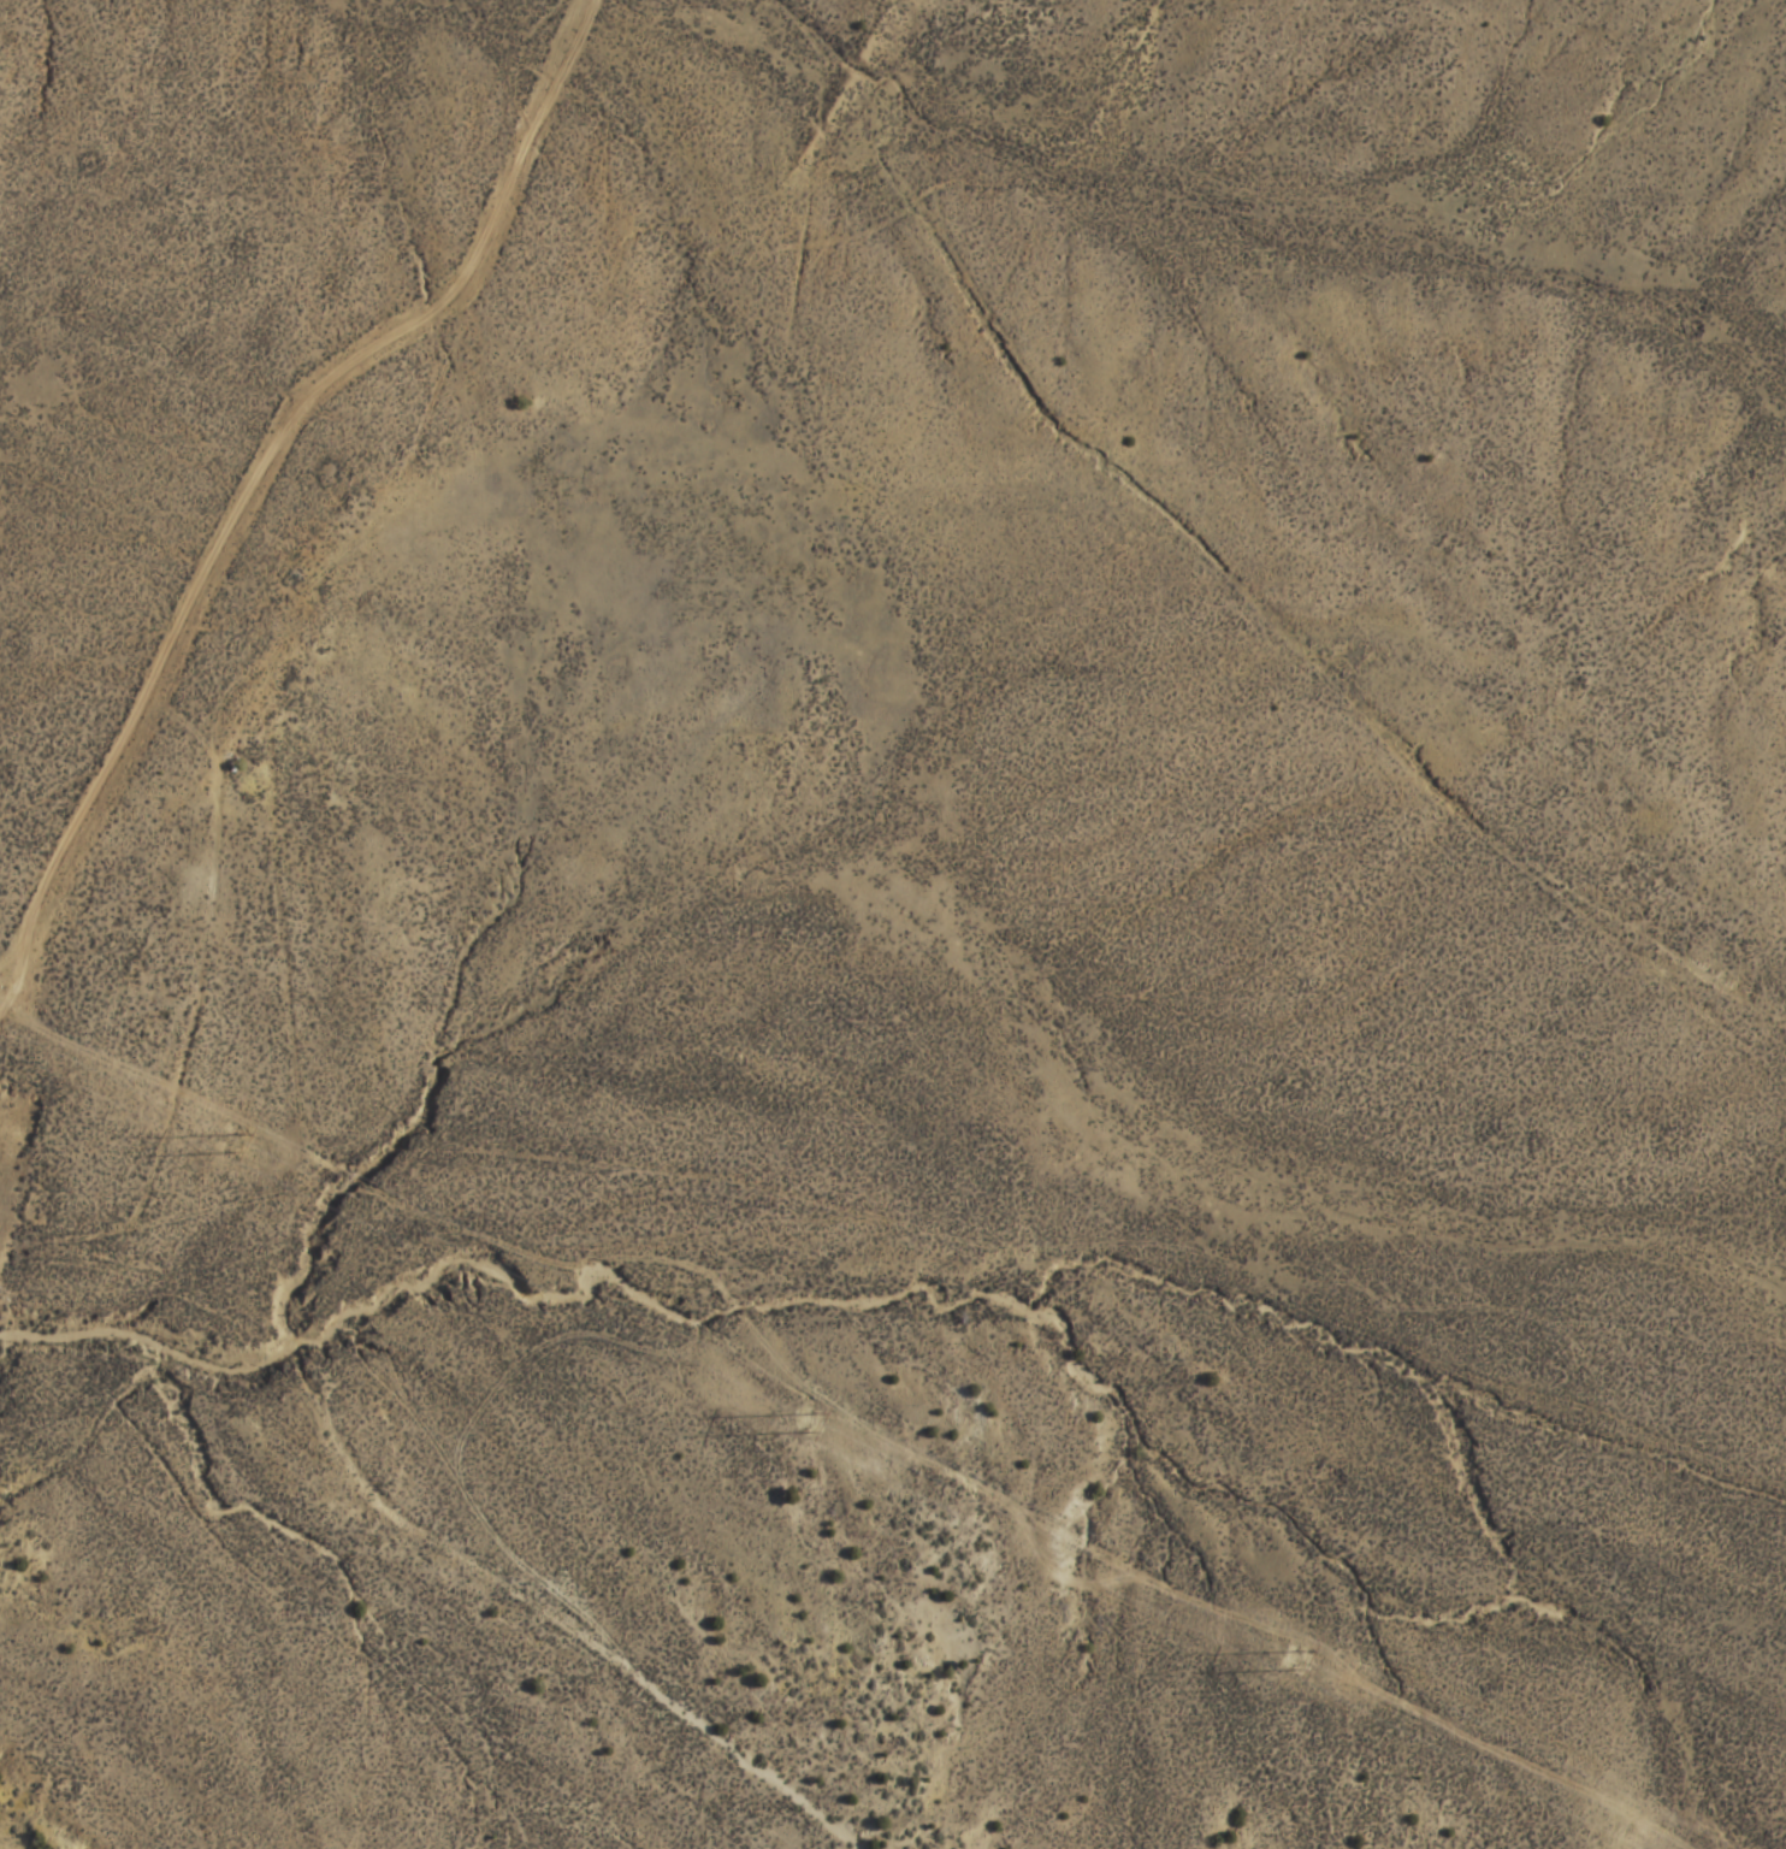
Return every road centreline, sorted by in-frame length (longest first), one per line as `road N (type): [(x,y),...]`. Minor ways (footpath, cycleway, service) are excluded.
road 1 (track): [(840,1848),(712,1755),(451,1507),(350,1213),(344,921),(324,716),(552,252),(652,0)]
road 2 (track): [(350,1213),(0,1230)]

